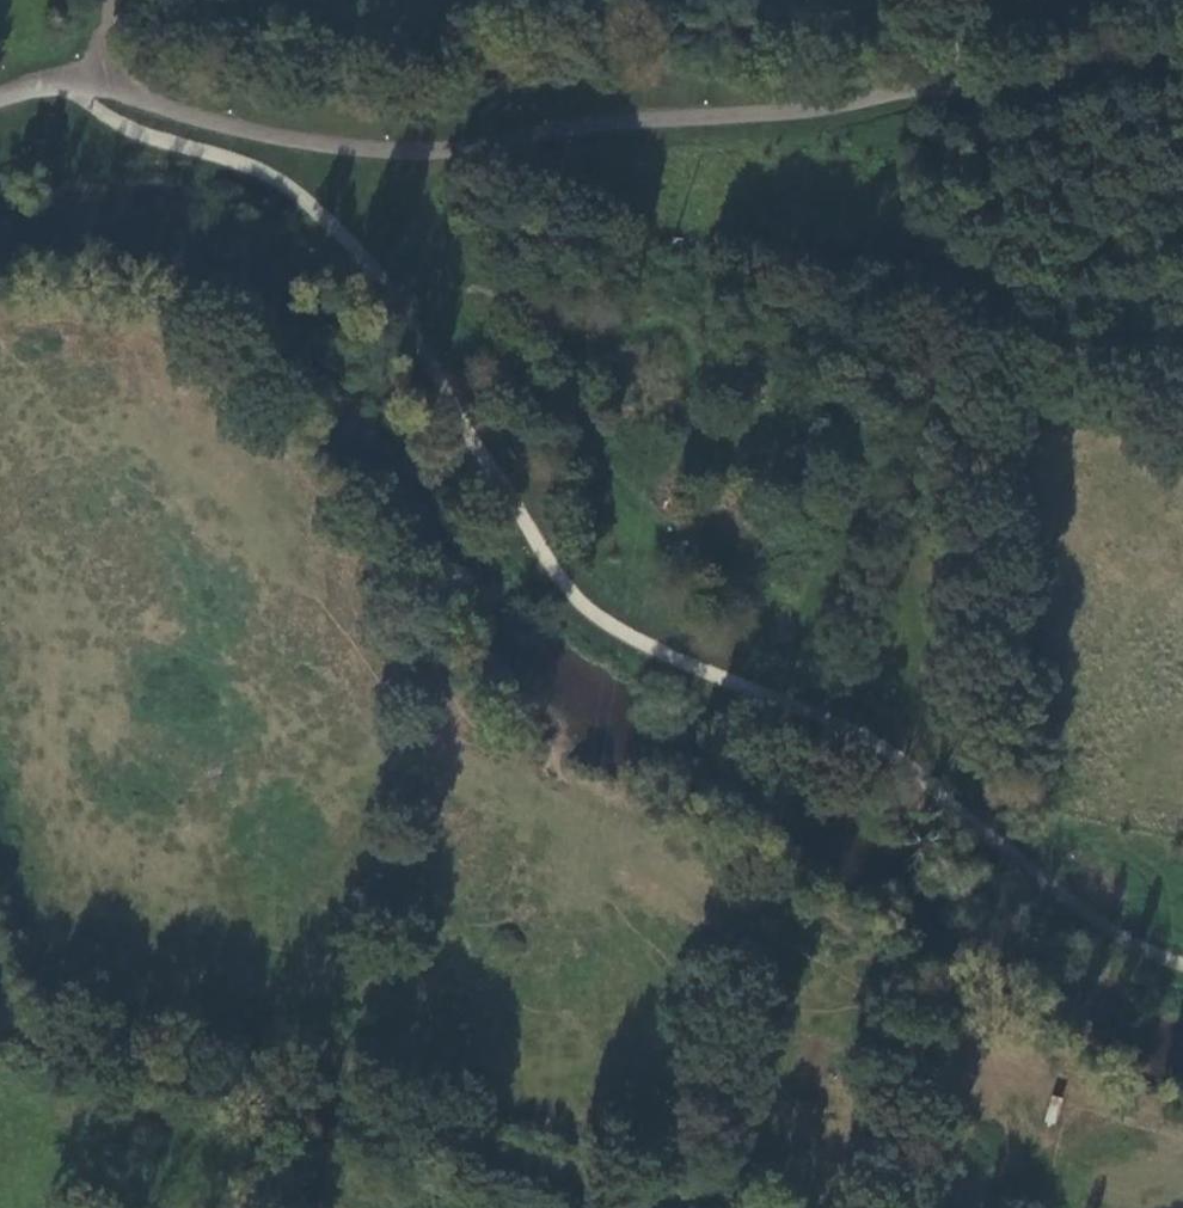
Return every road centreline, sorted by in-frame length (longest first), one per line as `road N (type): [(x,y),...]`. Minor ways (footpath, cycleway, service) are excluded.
road 1 (track): [(671,1207),(0,1022)]

